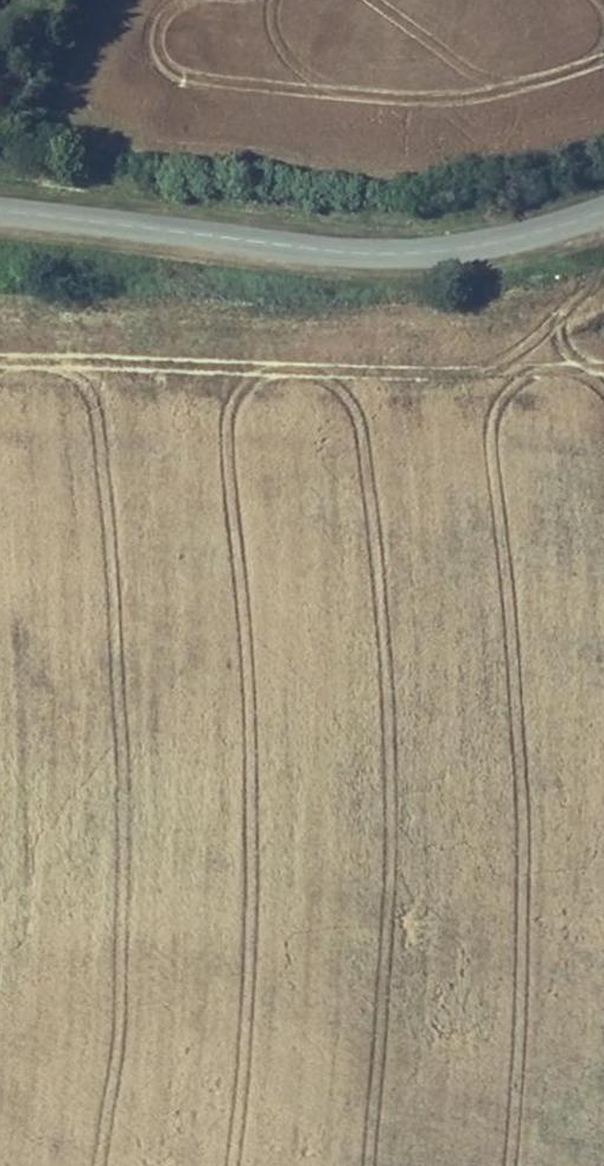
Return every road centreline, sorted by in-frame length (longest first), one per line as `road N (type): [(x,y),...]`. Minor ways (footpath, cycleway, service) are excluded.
road 1 (unclassified): [(603,209),(535,232),(414,252),(0,209)]

